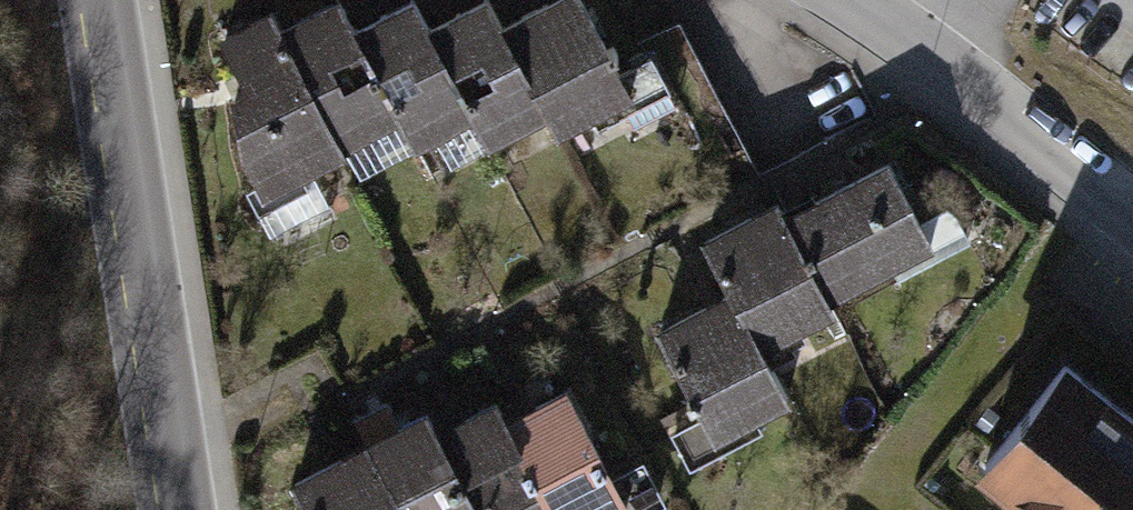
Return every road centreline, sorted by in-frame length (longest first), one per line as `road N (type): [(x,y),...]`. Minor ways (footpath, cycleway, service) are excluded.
road 1 (tertiary): [(102,0),(182,509)]
road 2 (residential): [(1132,224),(924,58),(821,0)]

